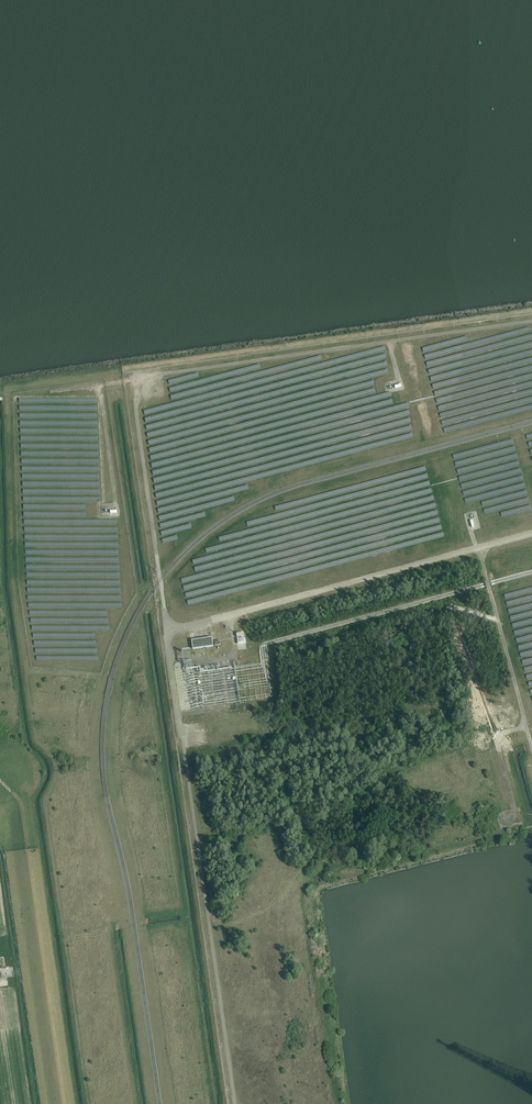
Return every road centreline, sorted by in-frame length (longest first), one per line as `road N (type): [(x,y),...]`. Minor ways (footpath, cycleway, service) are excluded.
road 1 (track): [(63,1103),(20,803),(0,783)]

